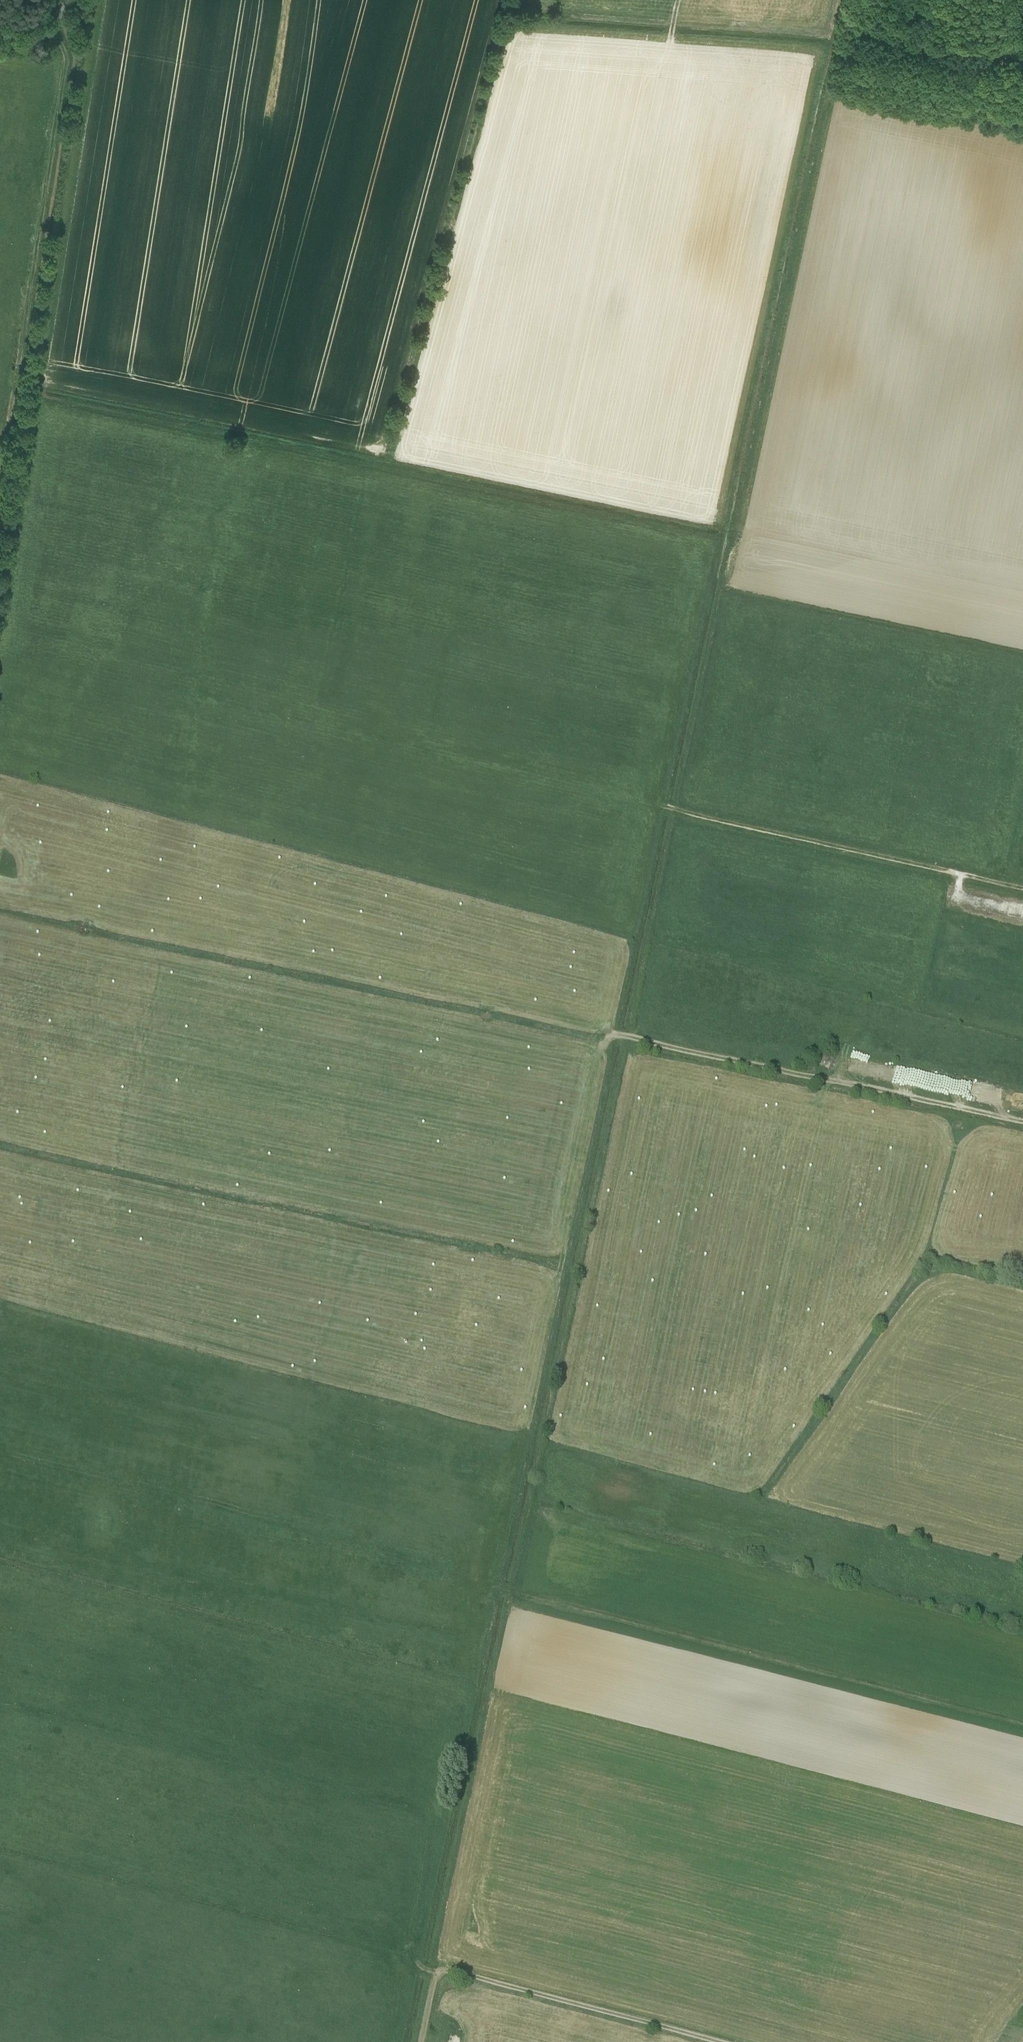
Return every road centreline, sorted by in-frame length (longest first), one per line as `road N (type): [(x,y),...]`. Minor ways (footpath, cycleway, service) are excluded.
road 1 (track): [(1022,1722),(471,1582)]
road 2 (track): [(54,0),(66,63),(0,509)]
road 3 (track): [(612,1035),(1022,1121)]
road 4 (track): [(658,807),(1022,887)]
road 5 (track): [(419,2041),(433,1979),(442,1972),(715,2041)]

